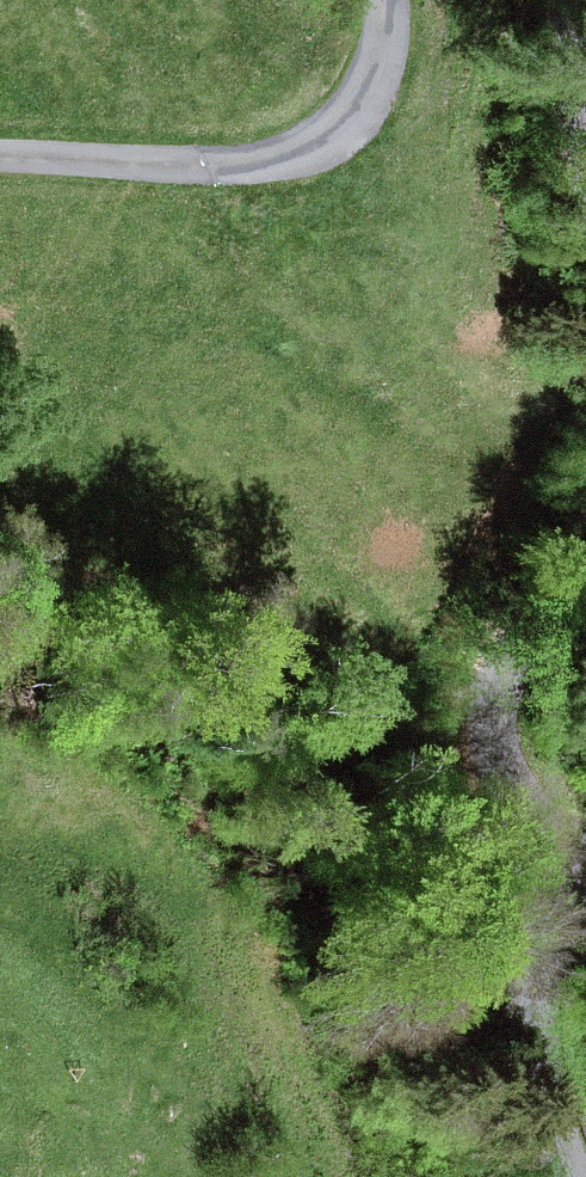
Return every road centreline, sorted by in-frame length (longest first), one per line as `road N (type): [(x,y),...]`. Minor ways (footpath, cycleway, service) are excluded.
road 1 (track): [(0,154),(221,171),(288,158),(331,134),(364,102),(381,64),(386,0)]
road 2 (track): [(585,480),(549,587),(506,648),(486,698),(497,756),(579,877)]
road 3 (unclassified): [(585,871),(555,913),(537,1009),(549,1103),(582,1176)]

